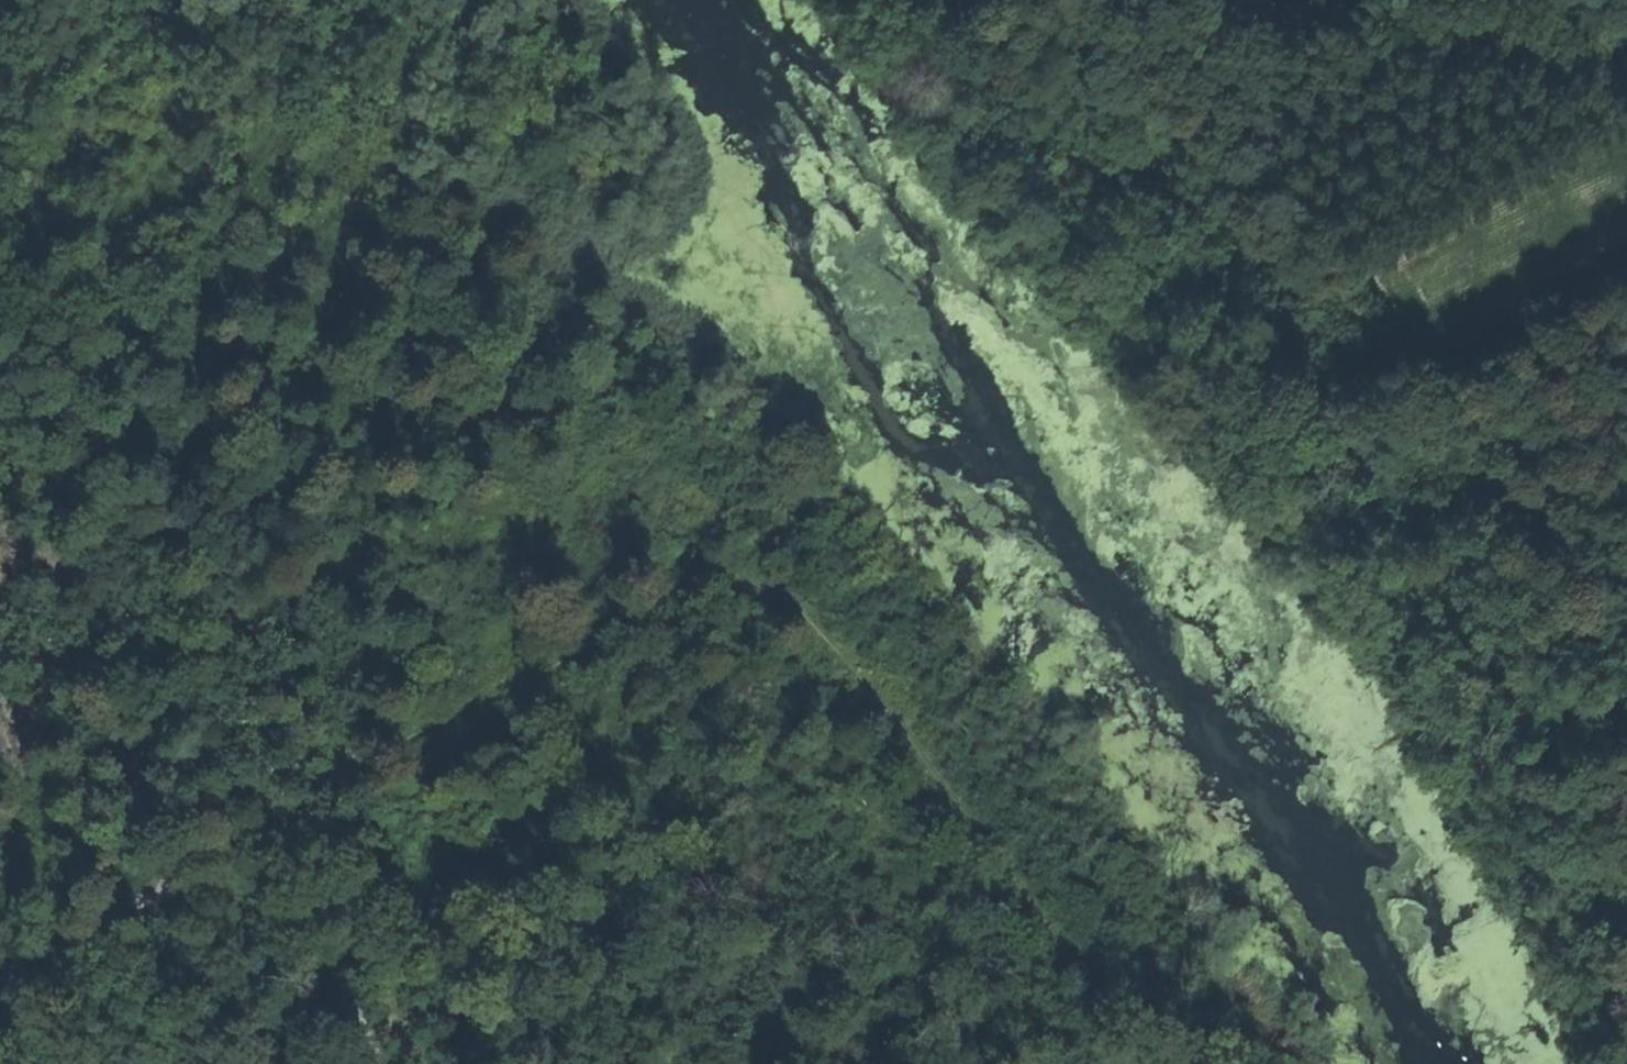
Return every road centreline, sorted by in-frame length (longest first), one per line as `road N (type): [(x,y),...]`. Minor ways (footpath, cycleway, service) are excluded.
road 1 (track): [(0,980),(429,727),(718,581)]
road 2 (track): [(1365,0),(1375,13),(1626,75)]

